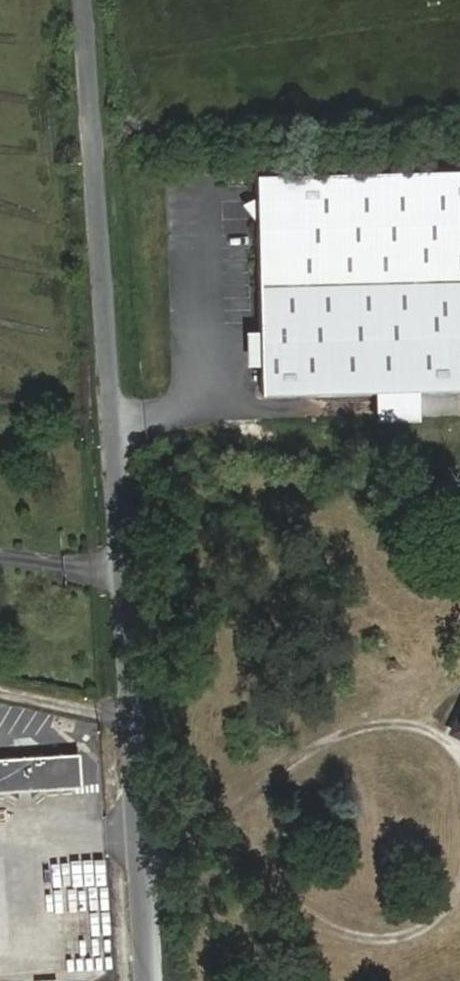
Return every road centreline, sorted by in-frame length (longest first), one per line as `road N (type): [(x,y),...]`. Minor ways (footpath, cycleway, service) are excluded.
road 1 (residential): [(140,980),(87,0)]
road 2 (track): [(122,716),(0,690)]

